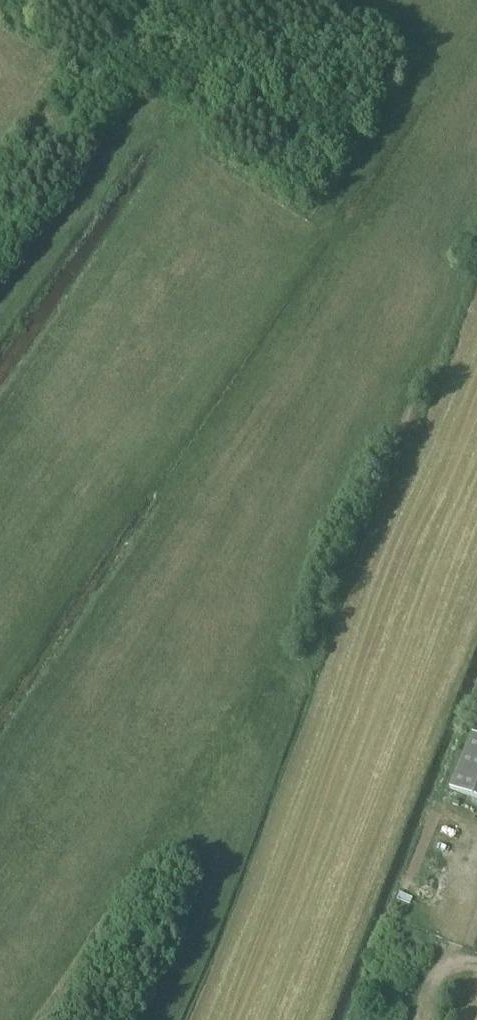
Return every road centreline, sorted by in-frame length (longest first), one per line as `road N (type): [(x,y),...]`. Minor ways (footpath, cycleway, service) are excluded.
road 1 (track): [(476,965),(444,964),(476,875)]

